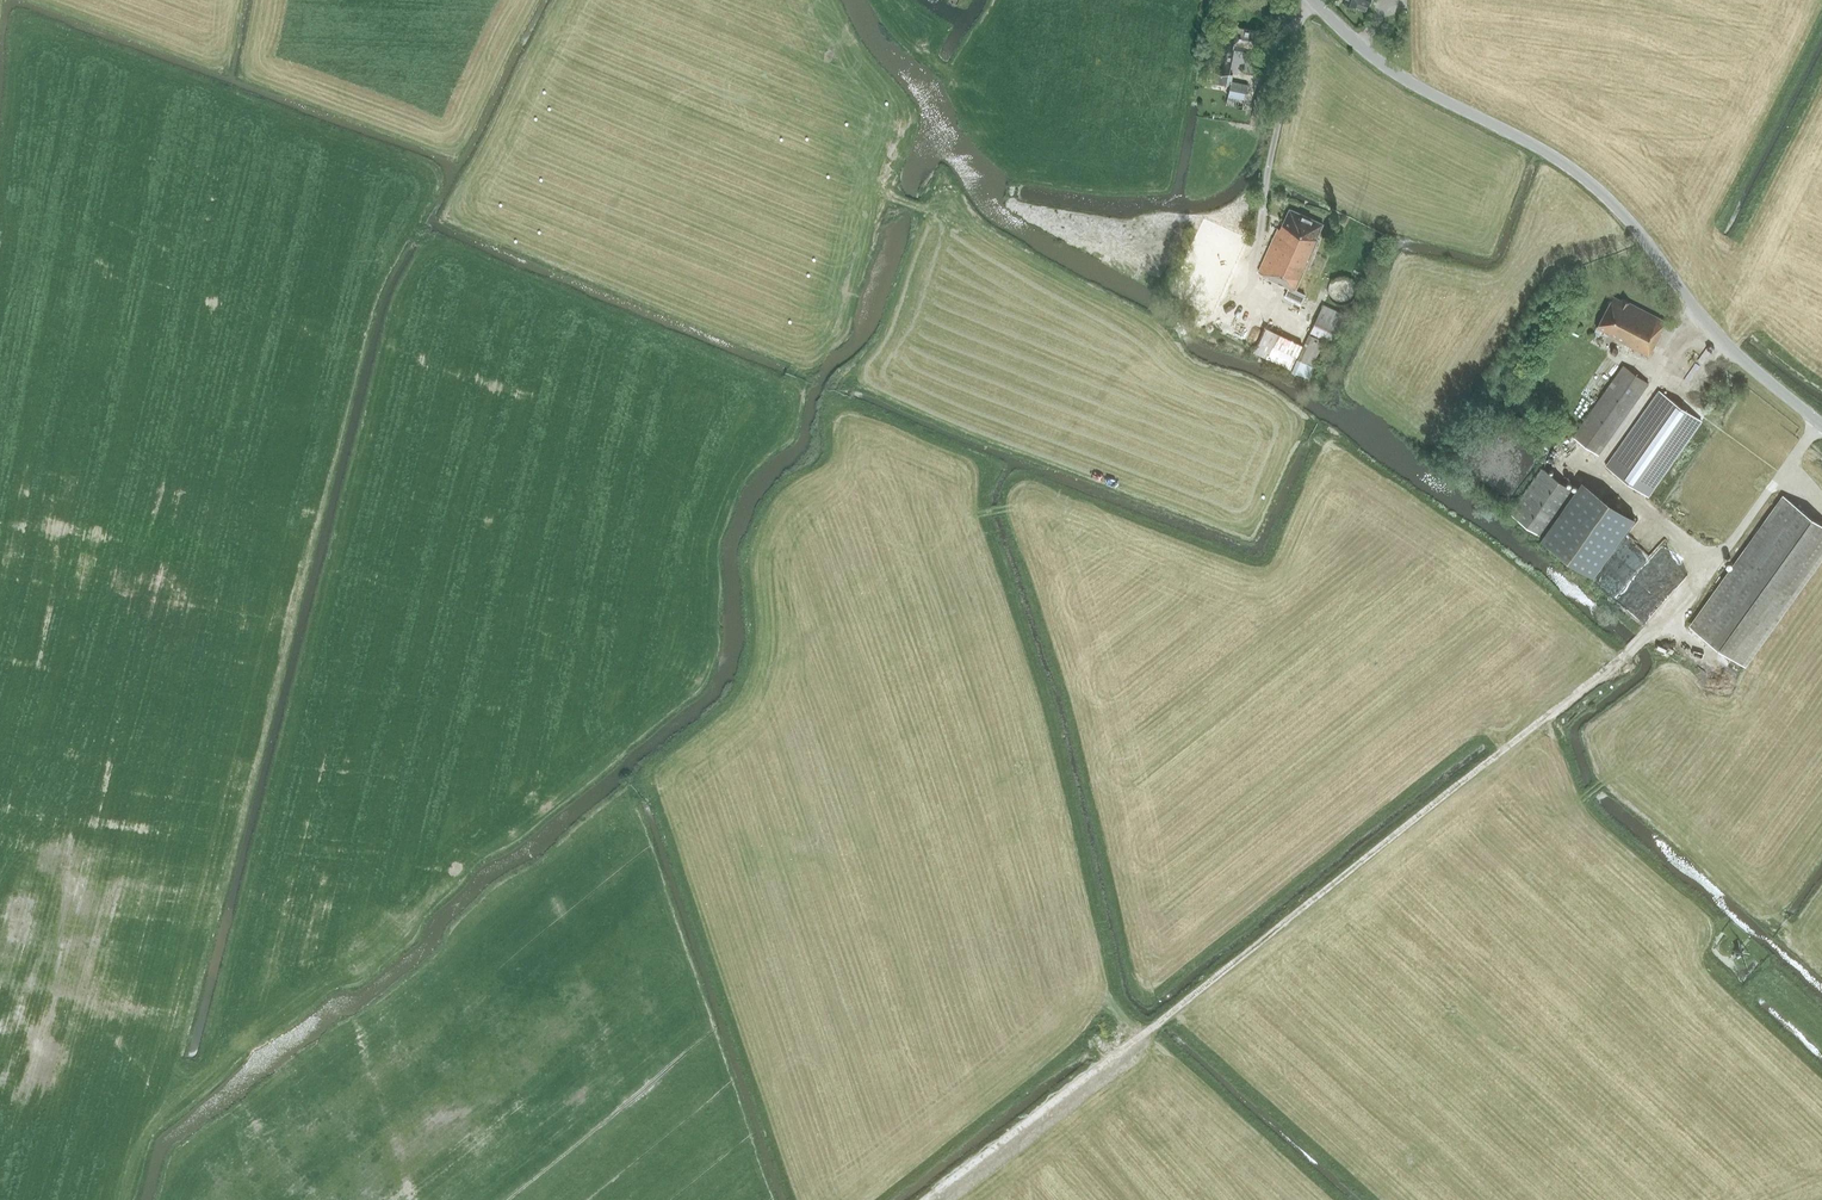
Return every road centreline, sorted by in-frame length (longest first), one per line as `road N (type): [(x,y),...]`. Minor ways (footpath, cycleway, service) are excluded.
road 1 (tertiary): [(1821,423),(1722,339),(1628,218),(1583,177),(1379,62),(1313,0)]

